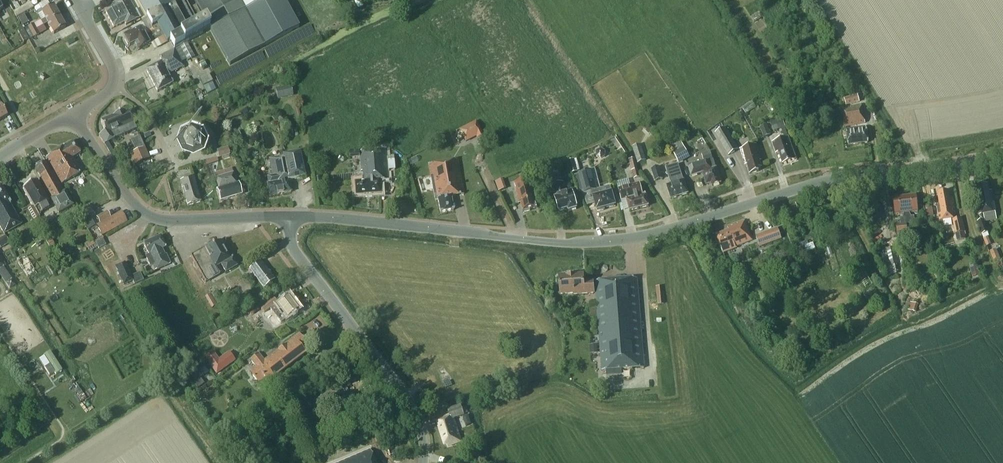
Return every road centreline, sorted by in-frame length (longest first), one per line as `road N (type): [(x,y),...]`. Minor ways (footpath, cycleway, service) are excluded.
road 1 (tertiary): [(281,216),(604,240),(822,180),(1002,155)]
road 2 (tertiary): [(423,462),(413,409),(300,258),(281,216)]
road 3 (tertiary): [(281,216),(152,215),(78,131)]

